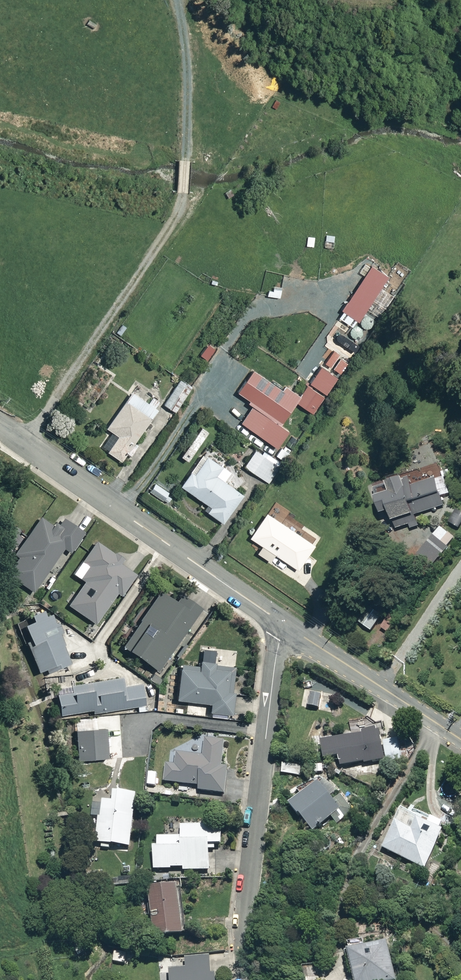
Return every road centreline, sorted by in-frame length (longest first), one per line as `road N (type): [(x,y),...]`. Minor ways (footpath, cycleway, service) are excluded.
road 1 (residential): [(248,979),(246,903),(275,666),(287,625)]
road 2 (residential): [(287,625),(0,423)]
road 3 (residential): [(460,739),(287,625)]

